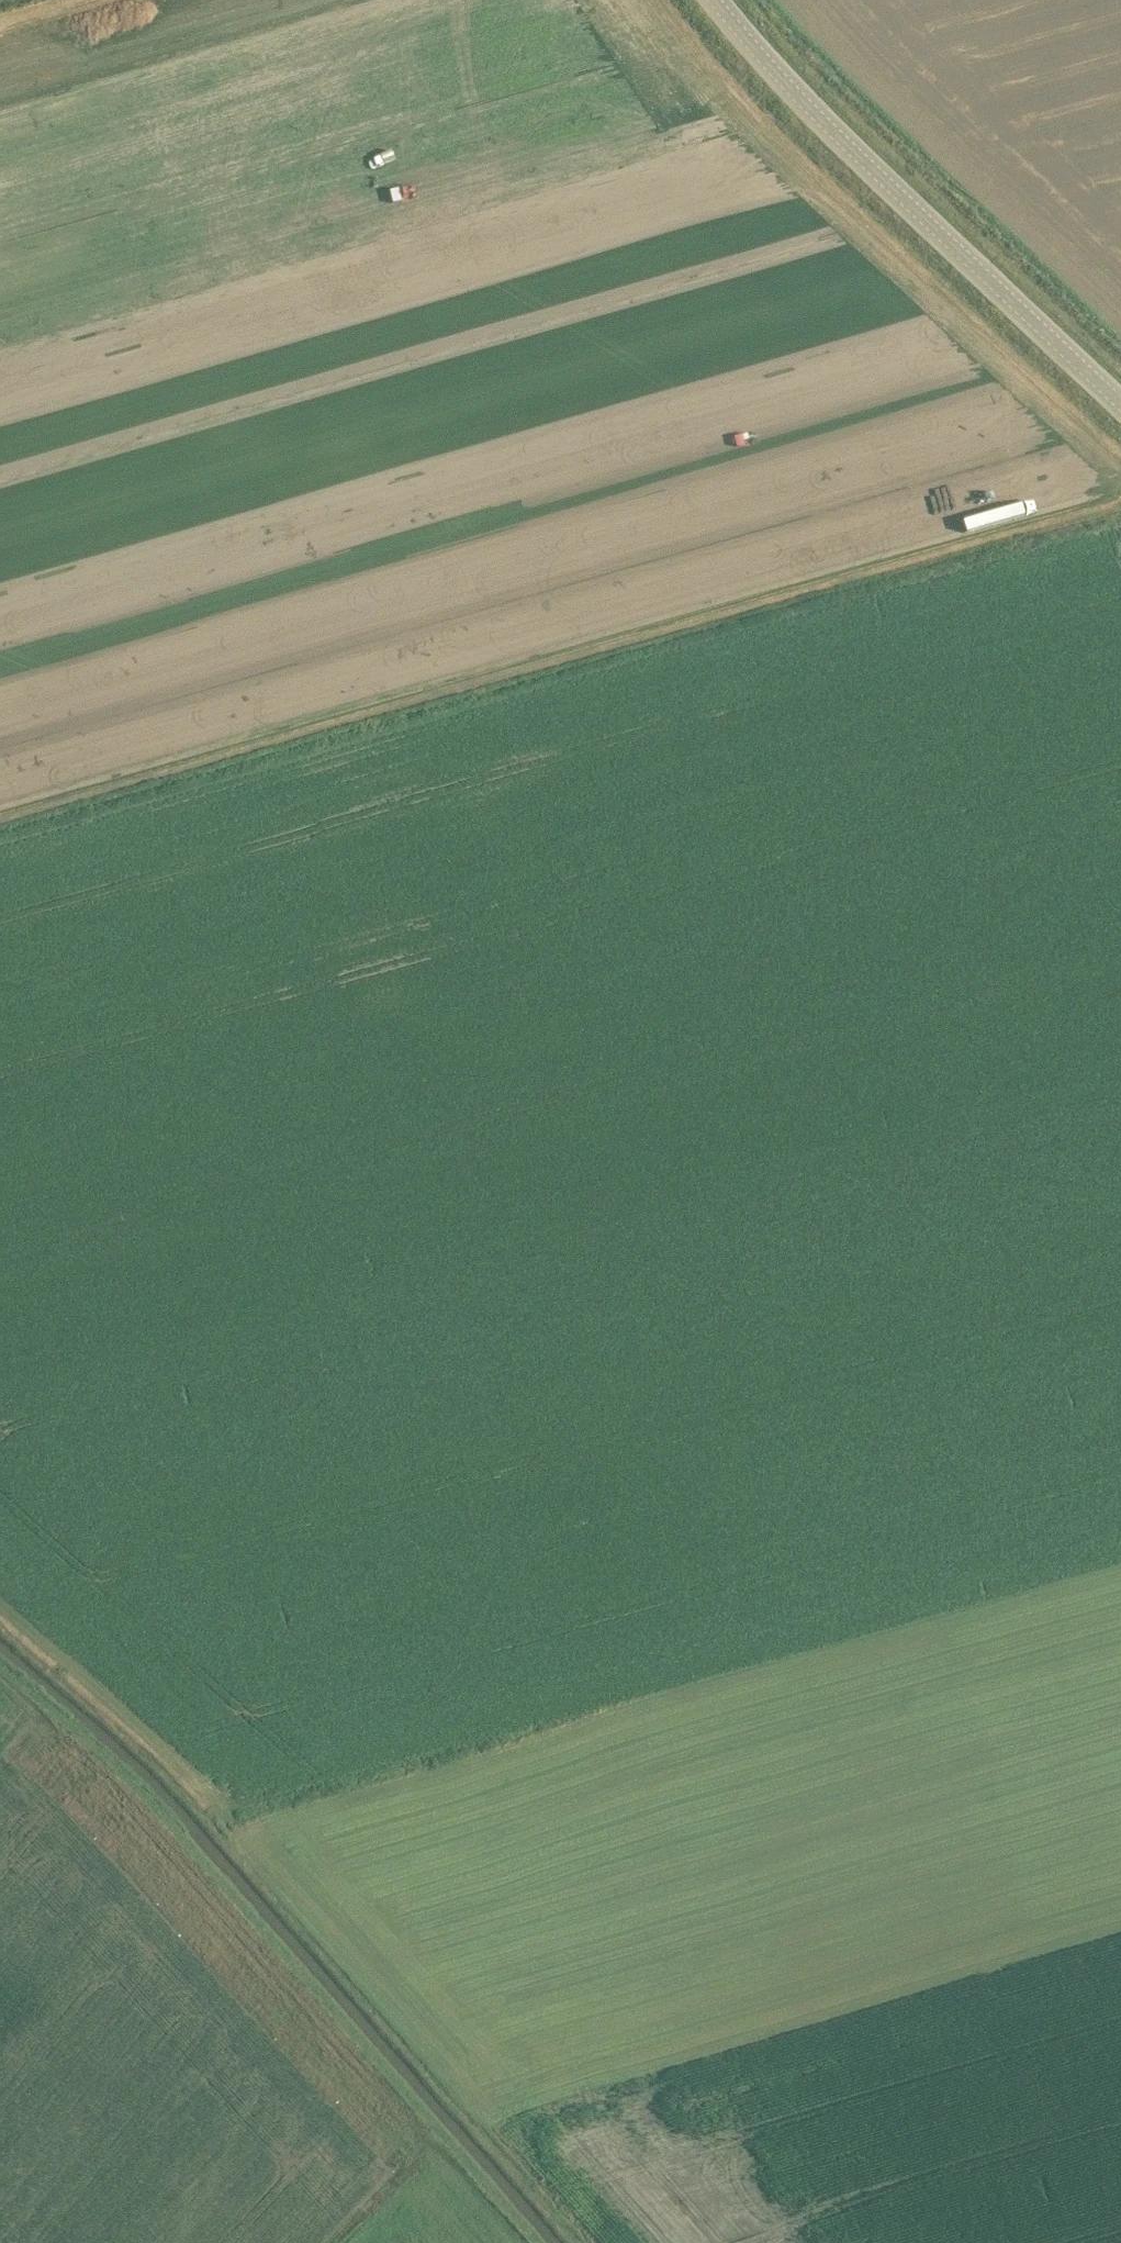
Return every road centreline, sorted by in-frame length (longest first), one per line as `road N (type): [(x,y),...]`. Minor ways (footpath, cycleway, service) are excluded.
road 1 (tertiary): [(1120,392),(768,58),(722,0)]
road 2 (track): [(0,1619),(192,1800)]

